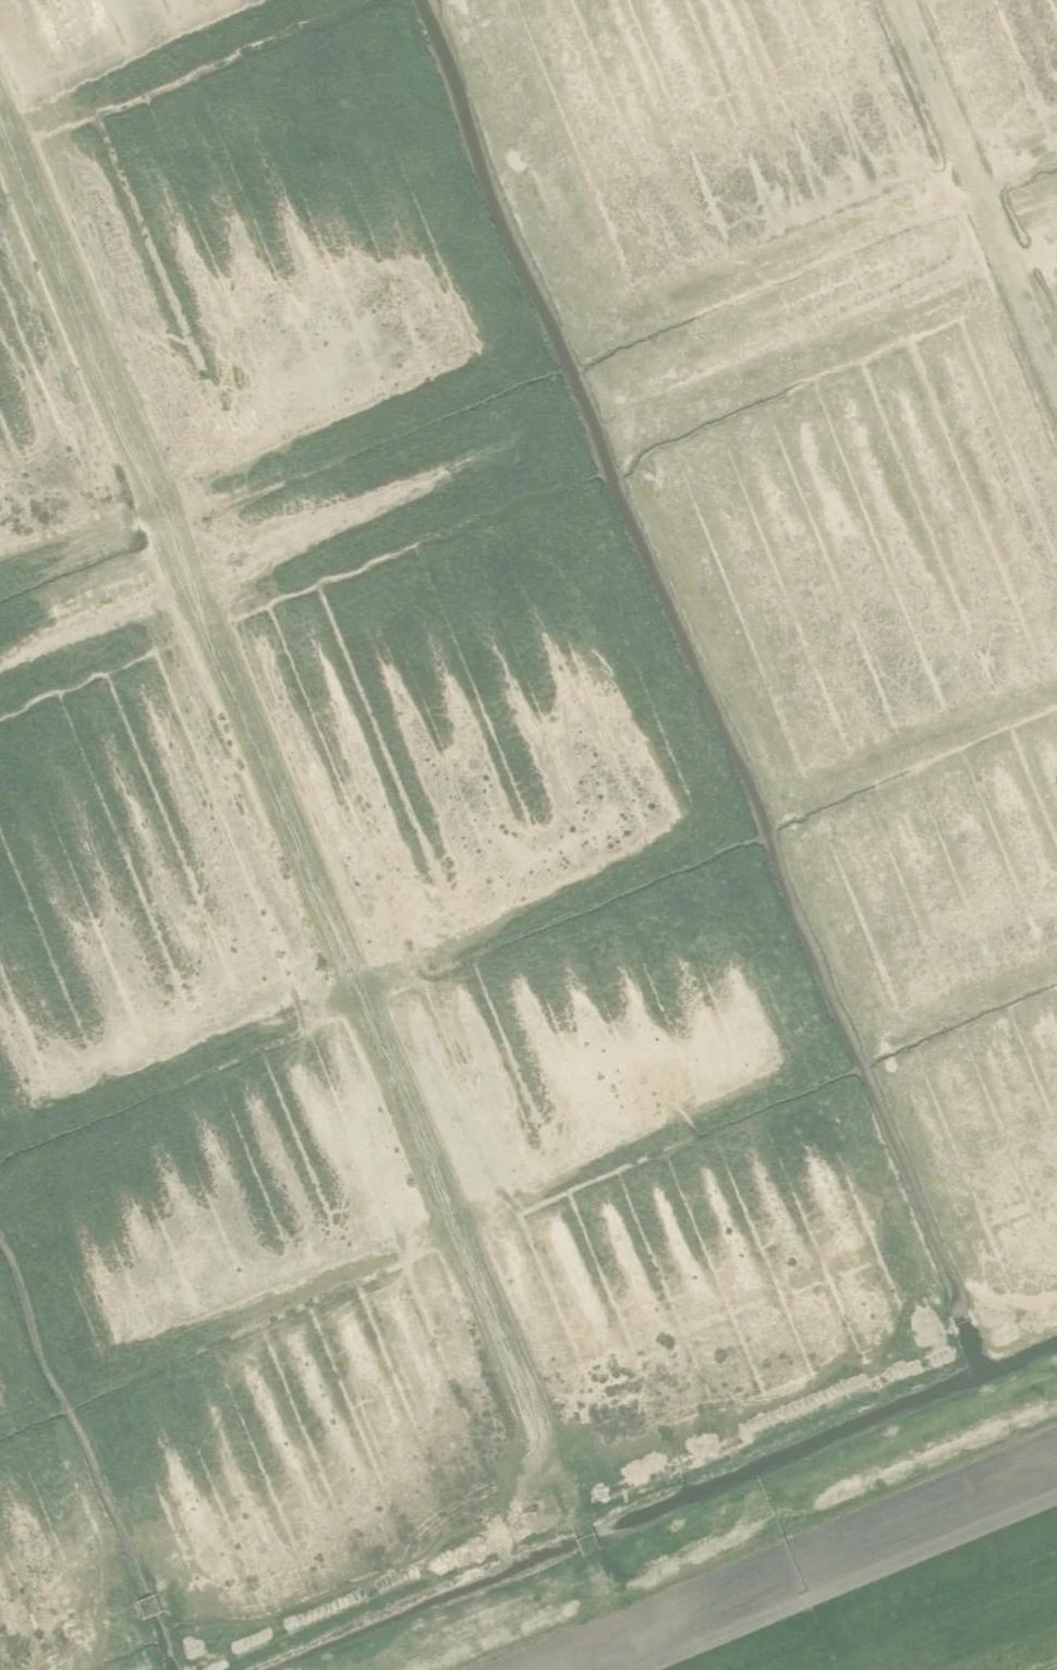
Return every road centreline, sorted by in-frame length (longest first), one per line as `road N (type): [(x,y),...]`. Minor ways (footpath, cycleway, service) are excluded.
road 1 (track): [(631,1669),(1056,1494)]

